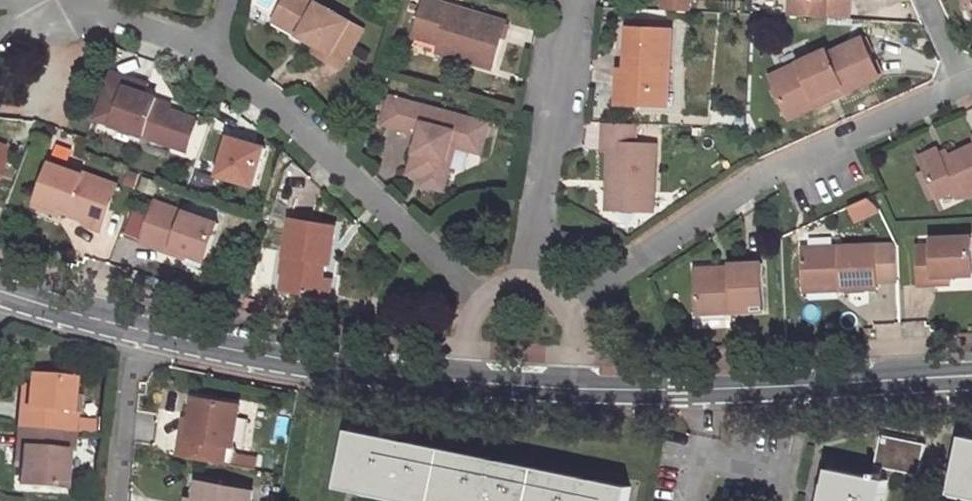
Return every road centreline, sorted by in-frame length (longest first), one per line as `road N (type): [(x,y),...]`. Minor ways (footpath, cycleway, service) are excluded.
road 1 (residential): [(563,305),(781,167),(963,85)]
road 2 (residential): [(572,389),(971,375)]
road 3 (residential): [(483,295),(210,50)]
road 4 (residential): [(132,327),(258,360),(464,381)]
road 5 (residential): [(524,285),(571,0)]
road 6 (residential): [(118,500),(132,327)]
road 7 (residential): [(210,50),(57,0)]
road 8 (residential): [(0,289),(132,327)]

